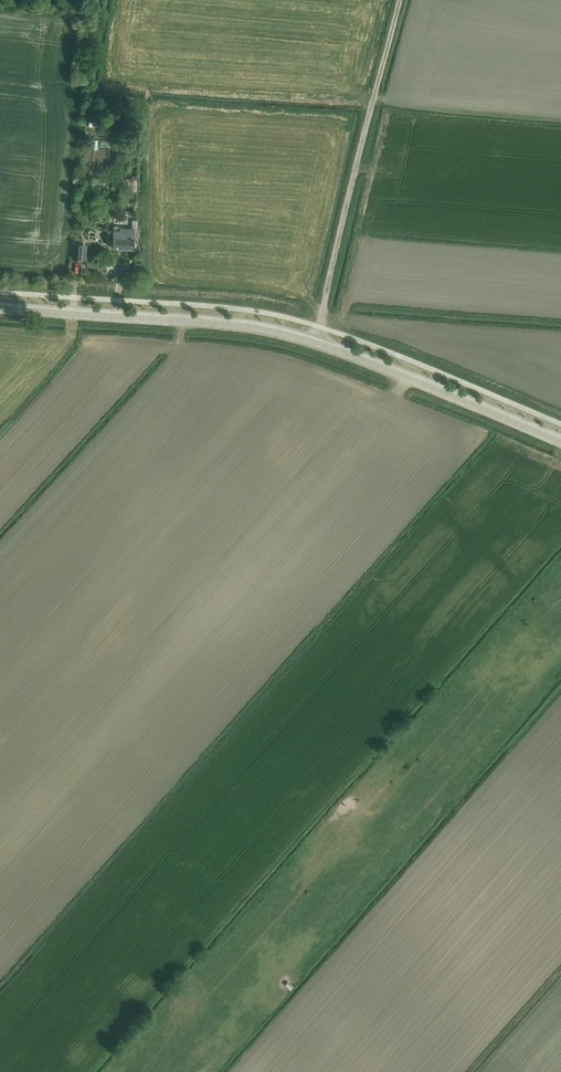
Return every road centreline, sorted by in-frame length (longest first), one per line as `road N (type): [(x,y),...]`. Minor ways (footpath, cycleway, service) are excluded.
road 1 (residential): [(560,441),(273,331),(0,308)]
road 2 (track): [(315,342),(400,0)]

